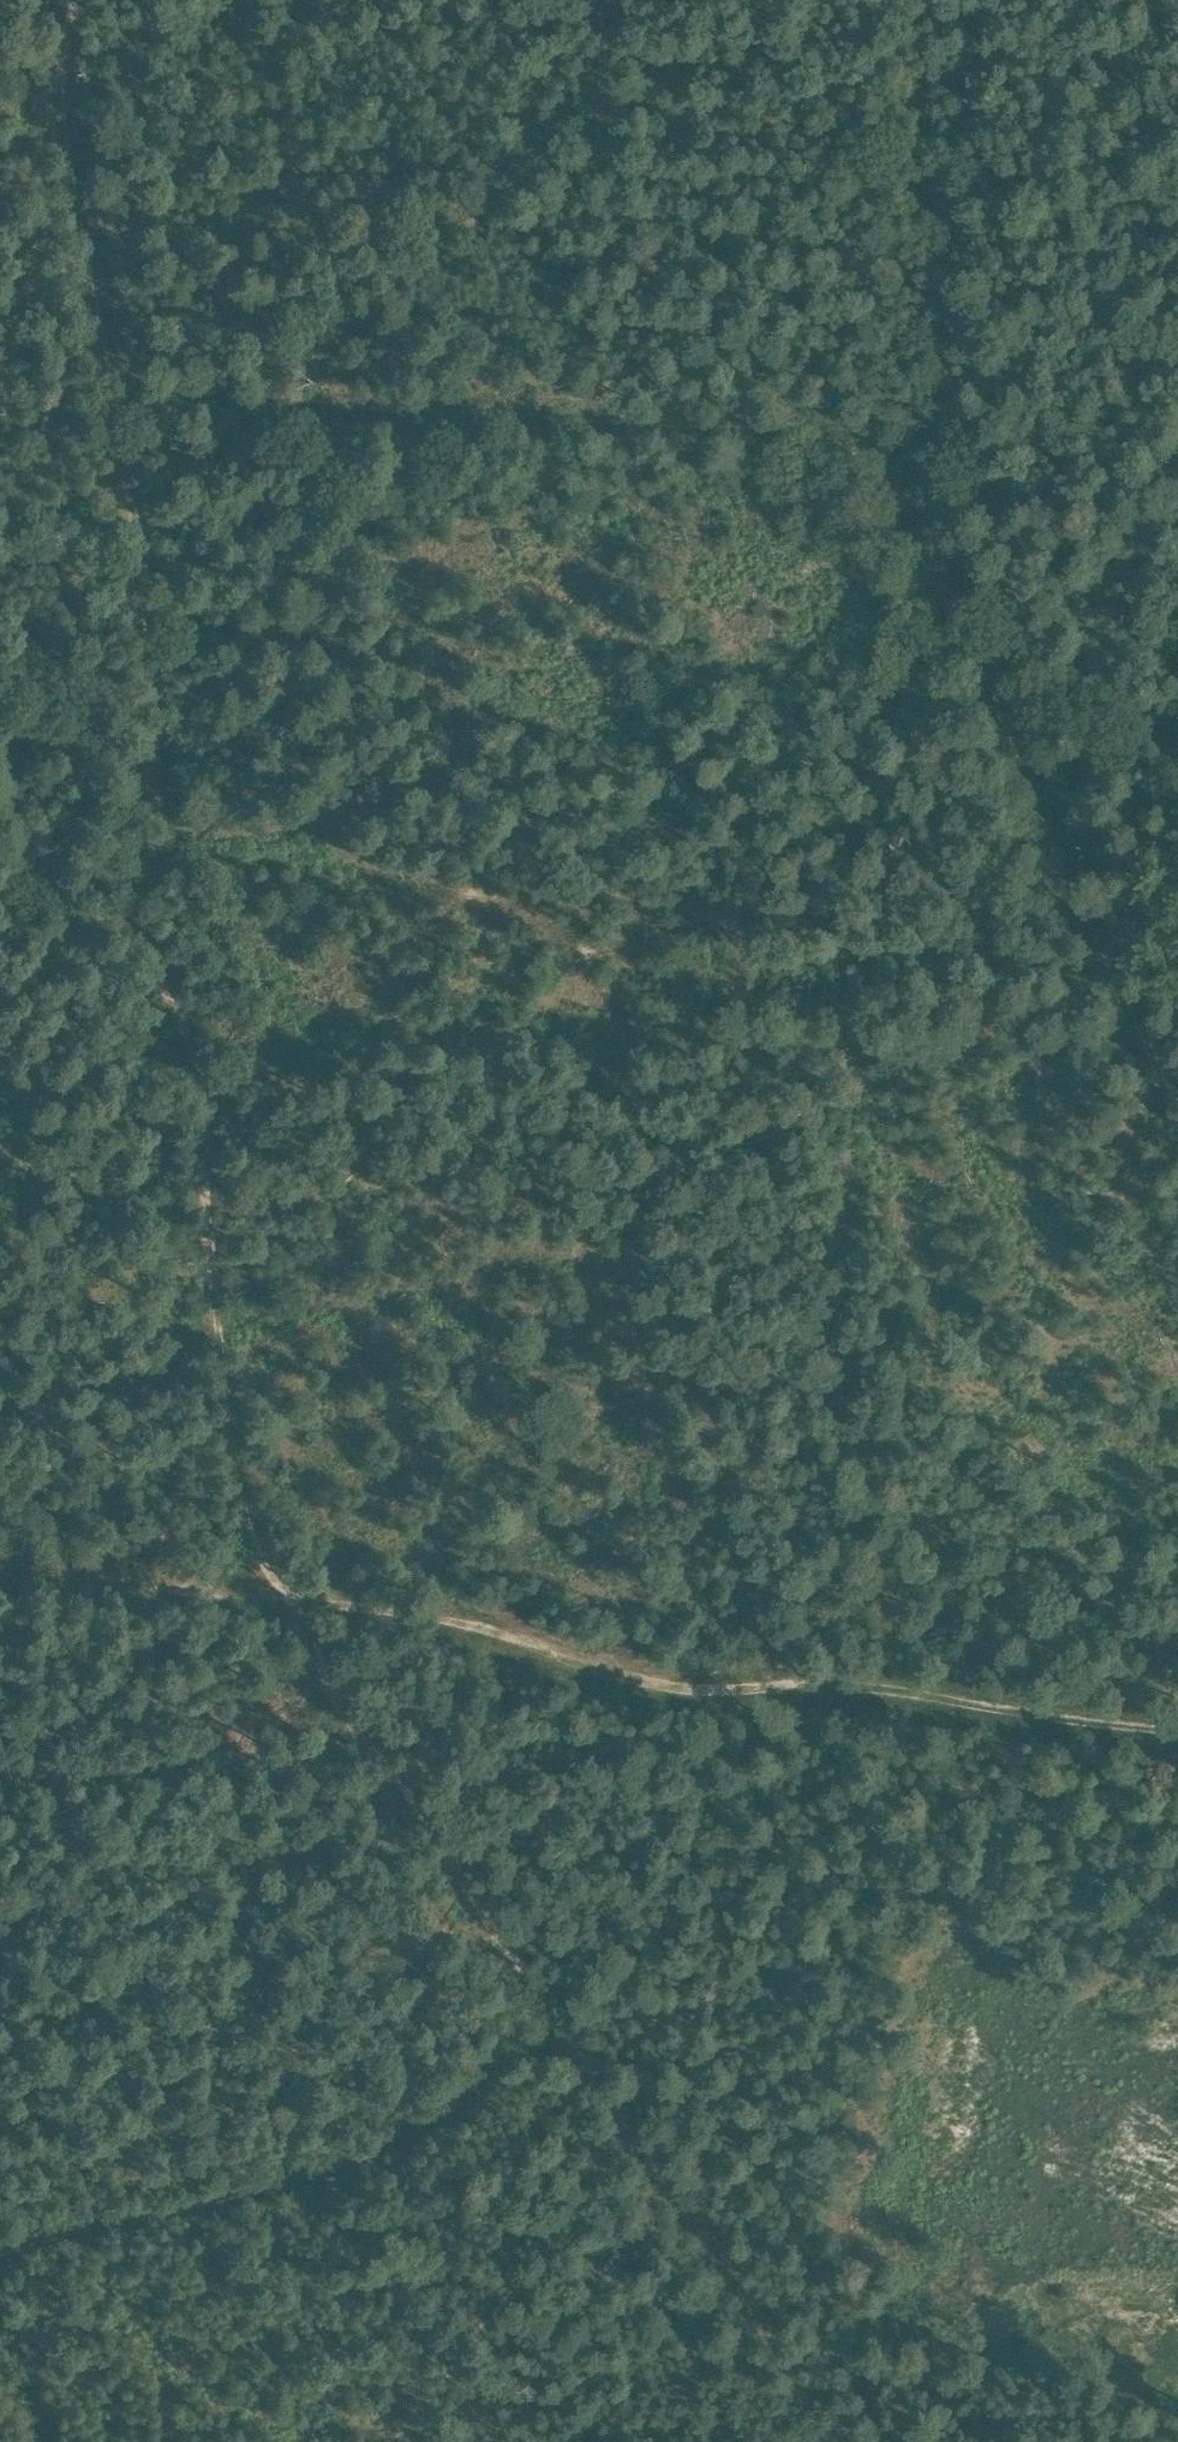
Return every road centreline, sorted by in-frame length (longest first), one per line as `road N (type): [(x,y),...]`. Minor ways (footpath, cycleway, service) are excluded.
road 1 (track): [(1177,1110),(901,449),(966,0)]
road 2 (track): [(79,0),(60,67),(112,411),(167,938)]
road 3 (track): [(1177,1724),(882,1680),(701,1687),(613,1673),(529,1635),(324,1610),(260,1590)]
road 4 (track): [(112,411),(569,409),(899,425)]
road 5 (track): [(260,1590),(167,938)]
road 6 (track): [(0,2240),(413,2121),(574,2030)]
road 7 (track): [(574,2030),(851,2441)]
road 8 (track): [(260,1590),(0,1559)]
road 9 (track): [(167,938),(137,918),(0,885)]

